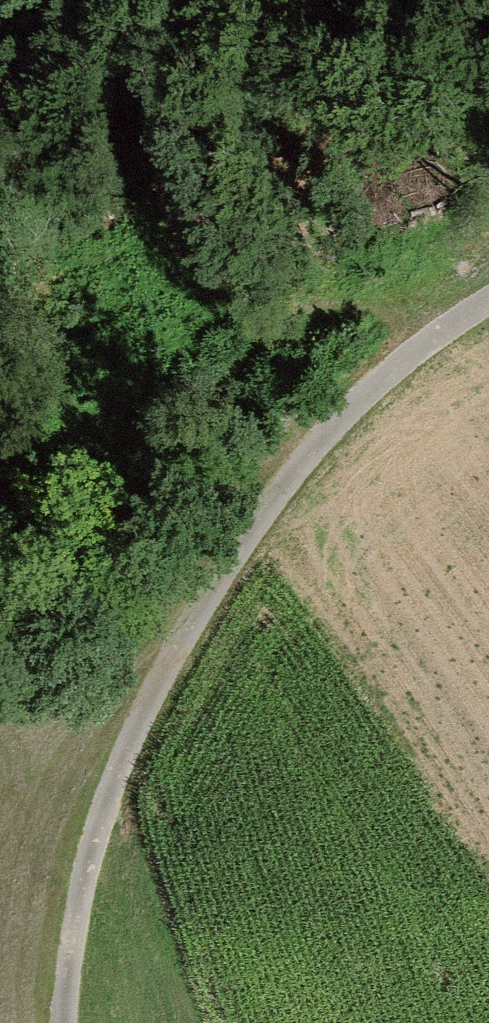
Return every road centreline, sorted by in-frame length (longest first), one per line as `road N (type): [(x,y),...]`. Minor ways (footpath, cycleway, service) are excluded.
road 1 (track): [(76,1022),(77,946),(131,724),(280,480),(436,337),(488,313)]
road 2 (track): [(0,651),(105,602),(307,327),(436,337)]

